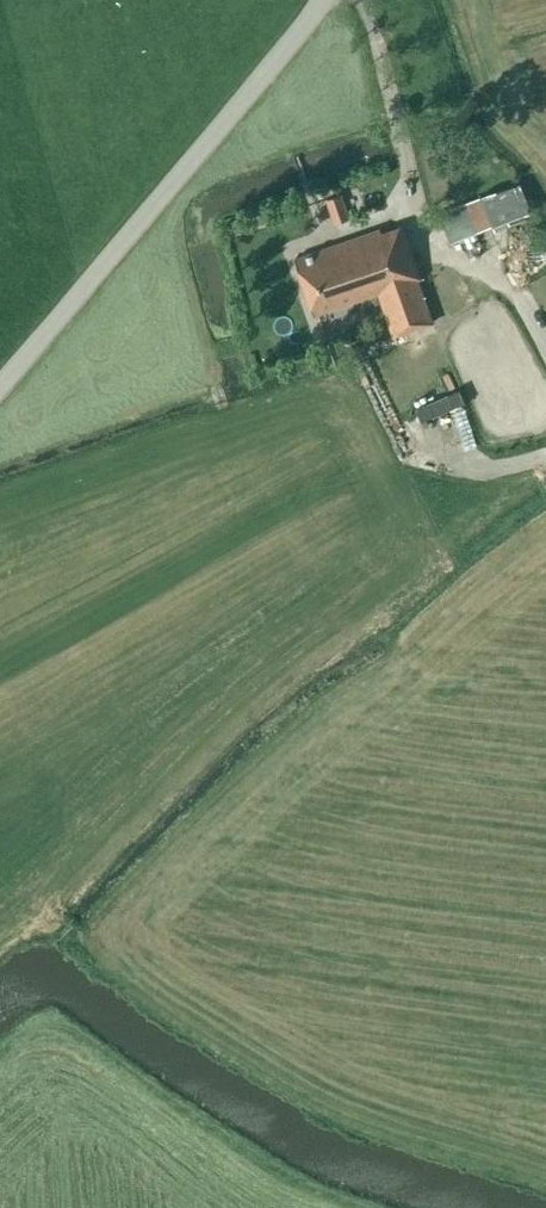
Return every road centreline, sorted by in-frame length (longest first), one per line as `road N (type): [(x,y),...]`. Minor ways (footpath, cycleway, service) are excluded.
road 1 (unclassified): [(0,383),(319,0)]

